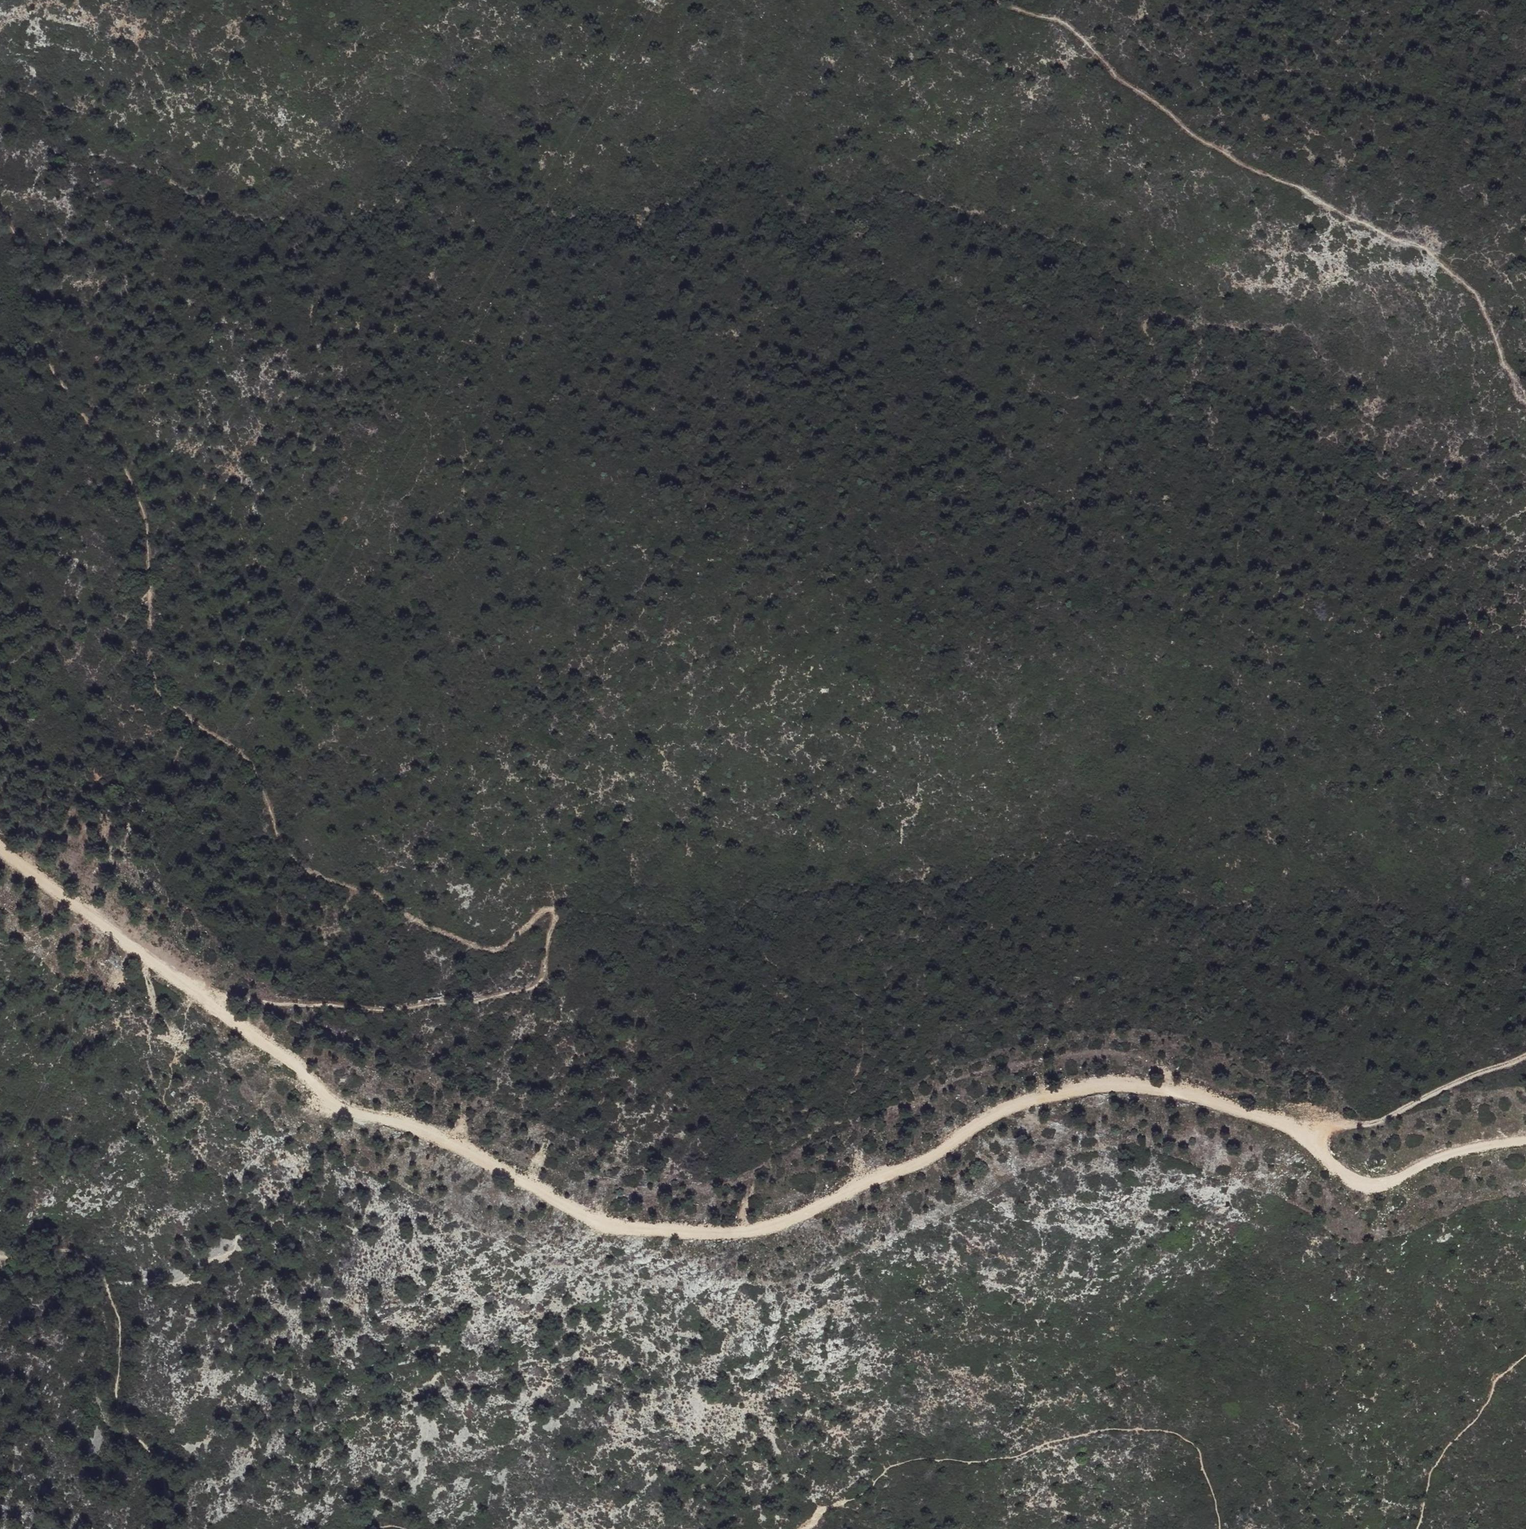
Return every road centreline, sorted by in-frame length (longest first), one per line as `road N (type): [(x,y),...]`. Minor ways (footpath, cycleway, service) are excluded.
road 1 (track): [(0,848),(294,1065),(342,1109),(433,1134),(607,1227),(770,1229),(933,1157),(1001,1110),(1112,1084),(1206,1098),(1305,1133)]
road 2 (track): [(1305,1133),(1355,1181),(1376,1184),(1461,1149),(1525,1141)]

